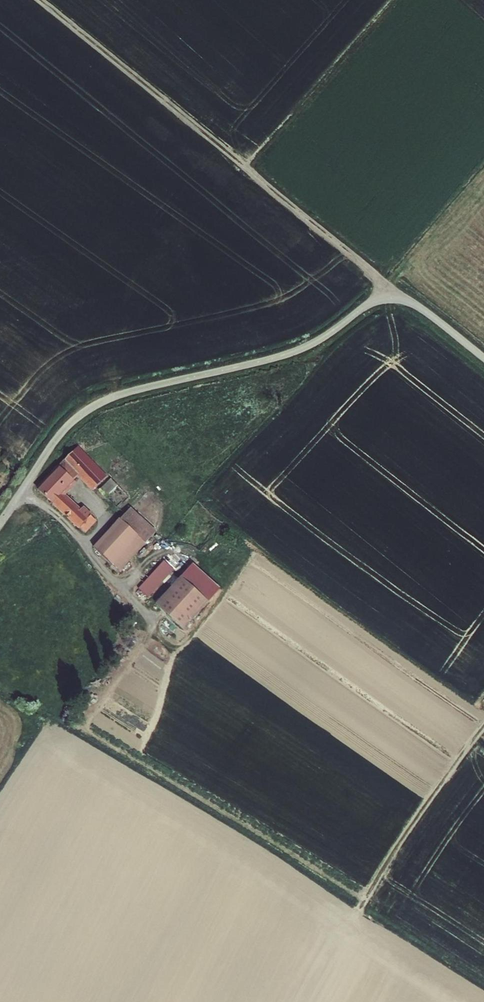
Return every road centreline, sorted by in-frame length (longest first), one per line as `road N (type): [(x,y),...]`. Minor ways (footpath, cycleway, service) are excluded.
road 1 (unclassified): [(0,523),(55,439),(92,406),(295,350),(388,297)]
road 2 (track): [(388,297),(372,271),(39,0)]

